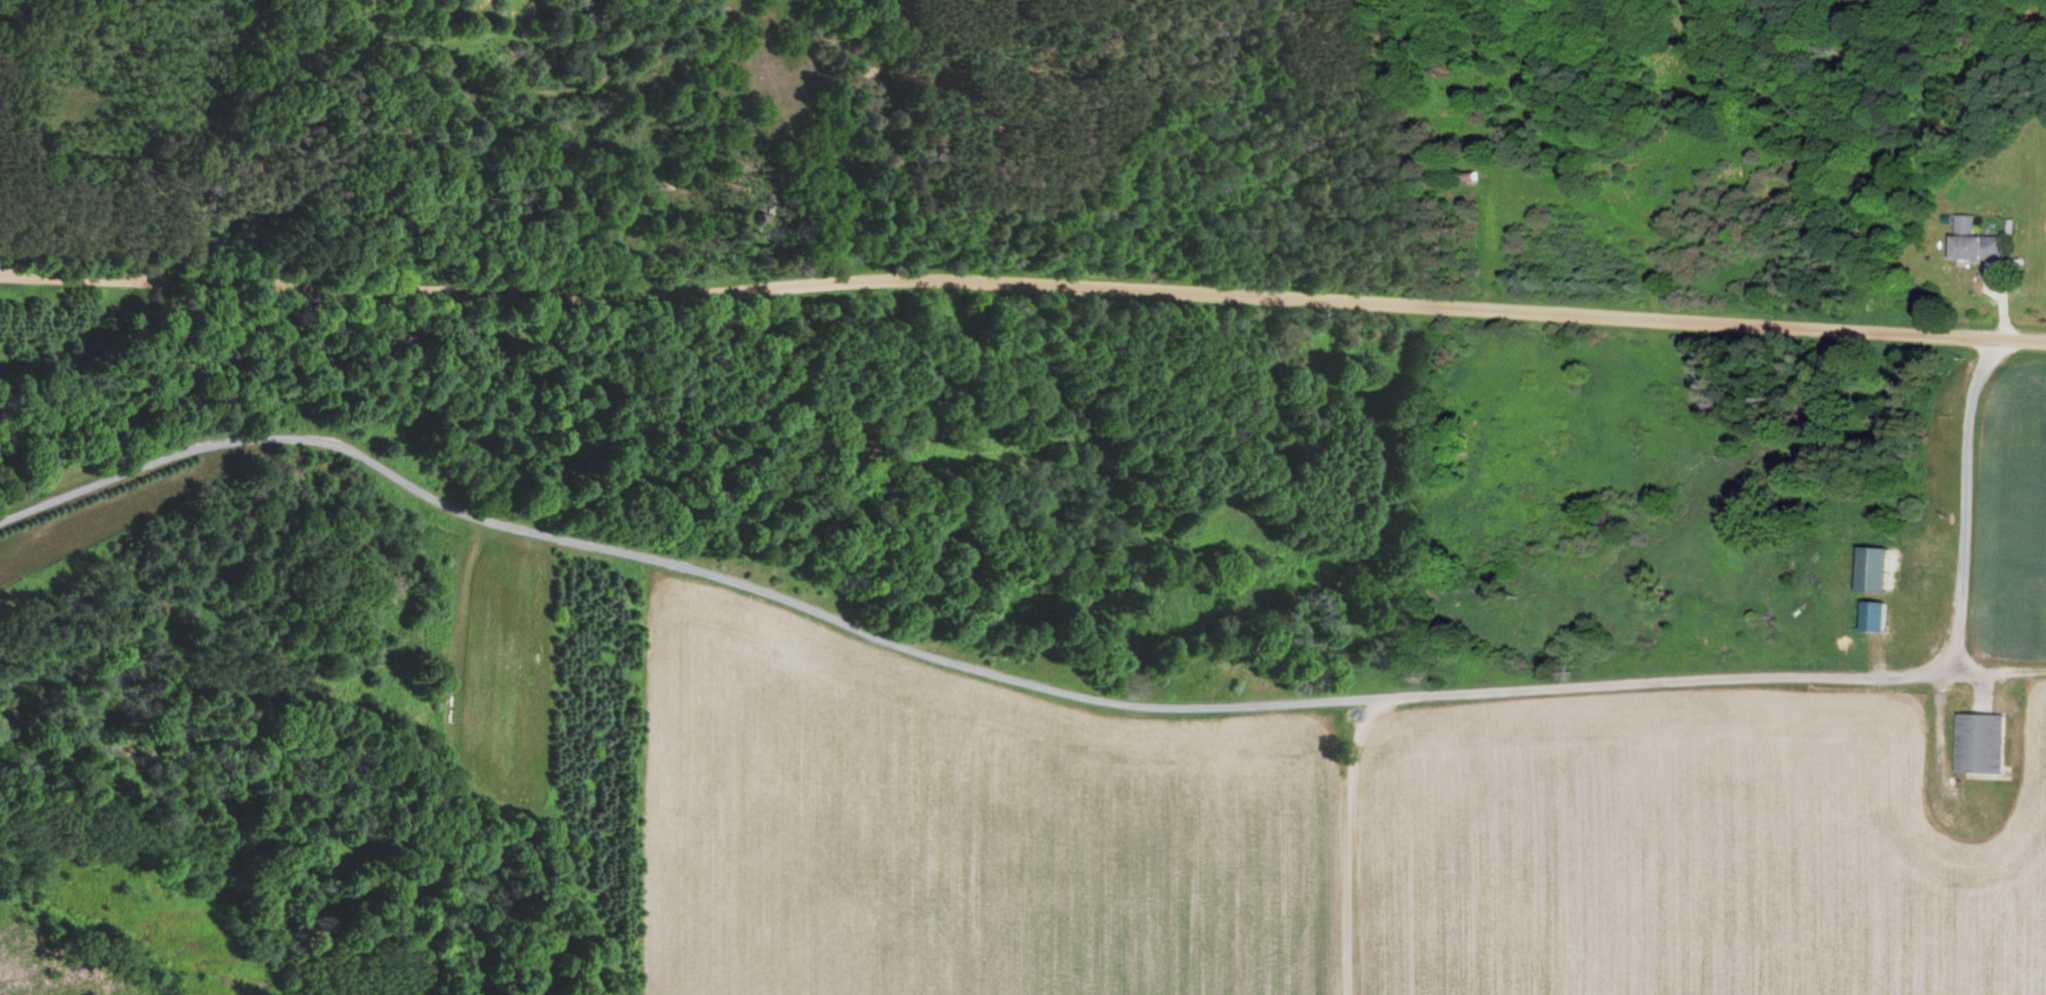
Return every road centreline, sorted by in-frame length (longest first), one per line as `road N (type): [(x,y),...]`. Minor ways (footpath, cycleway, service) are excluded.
road 1 (residential): [(2045,338),(987,280),(0,267)]

